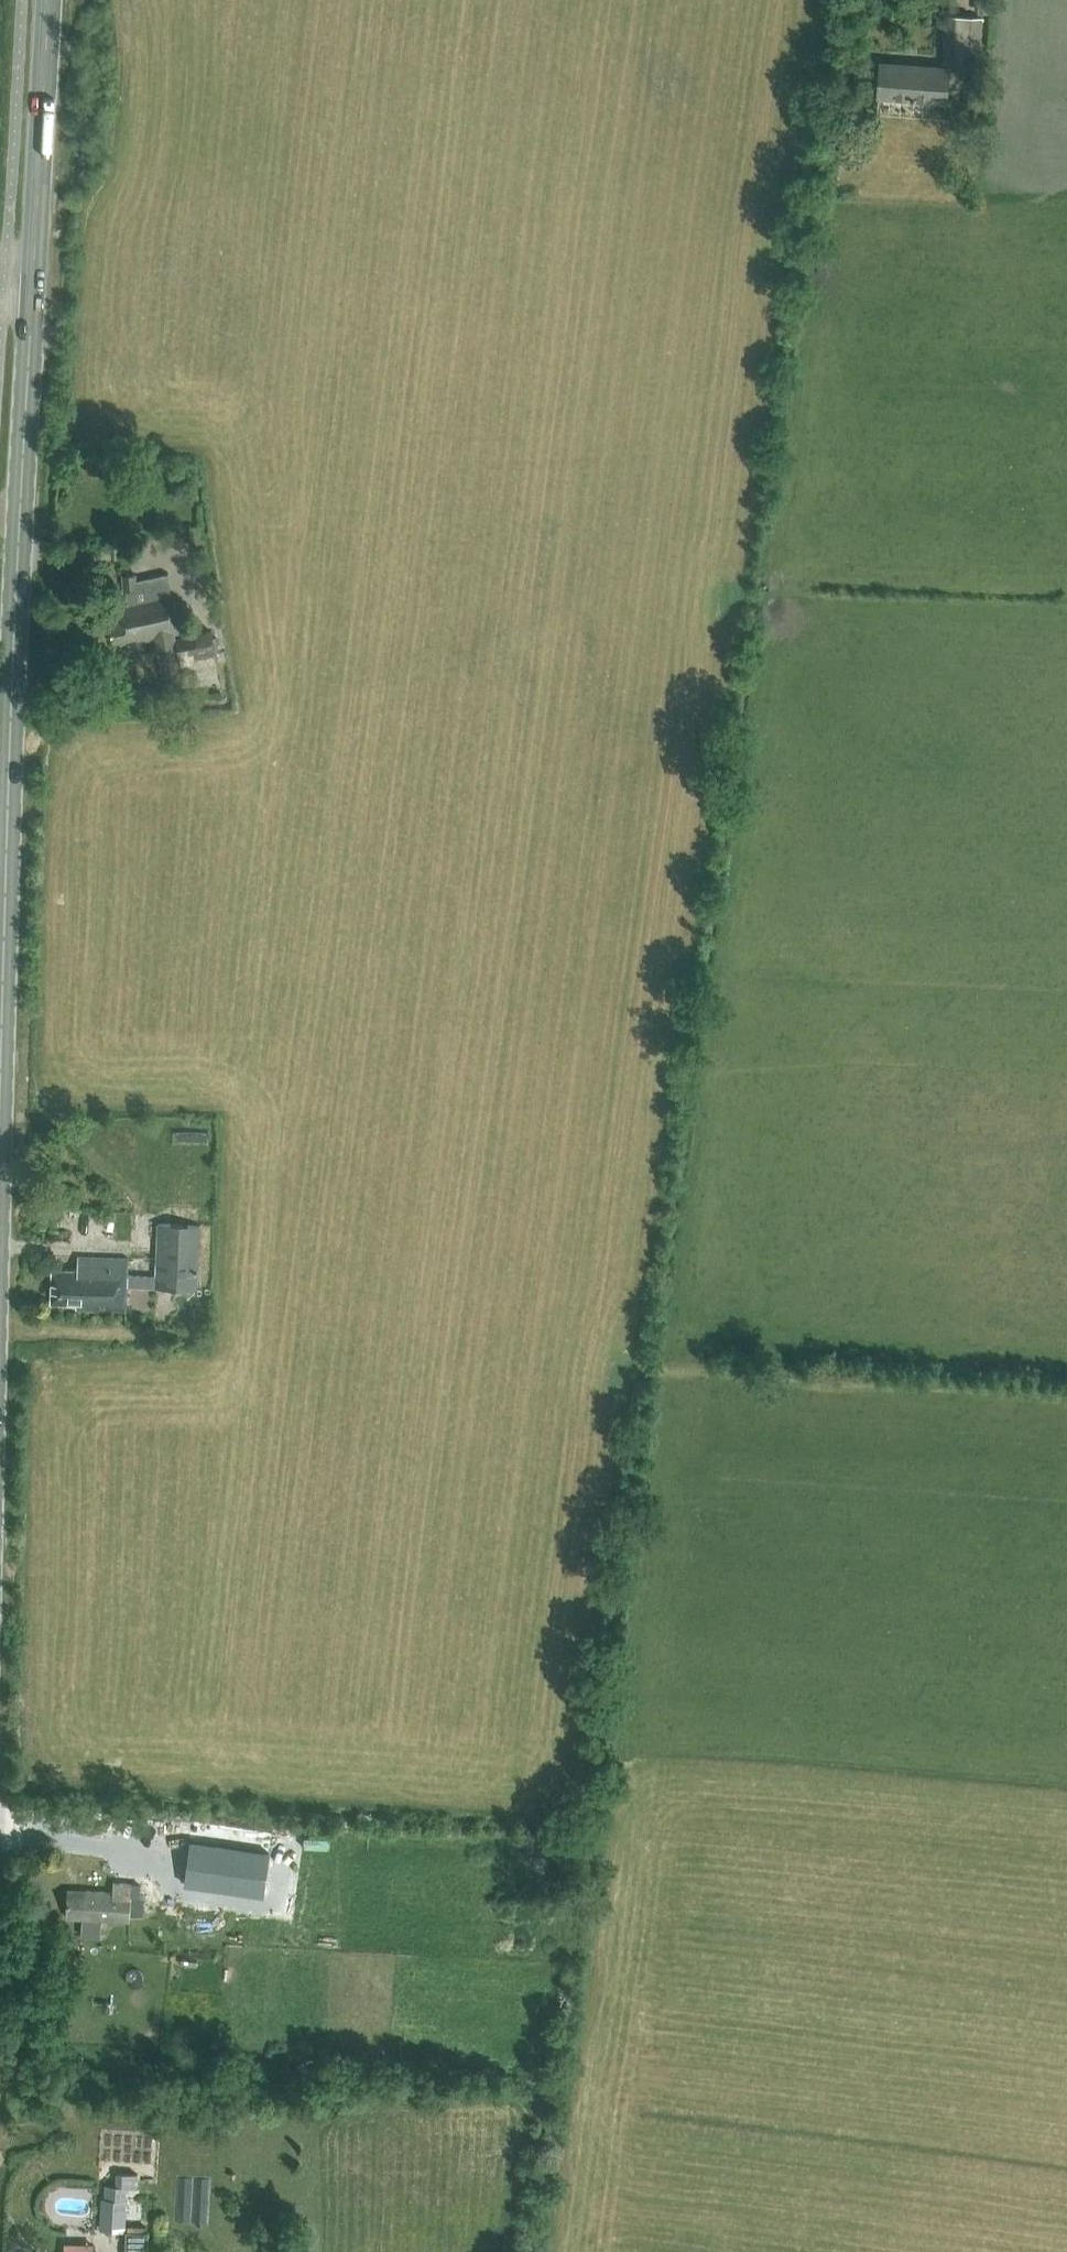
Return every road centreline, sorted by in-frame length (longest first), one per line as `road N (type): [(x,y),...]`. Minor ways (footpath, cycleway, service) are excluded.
road 1 (primary): [(0,1214),(45,0)]

